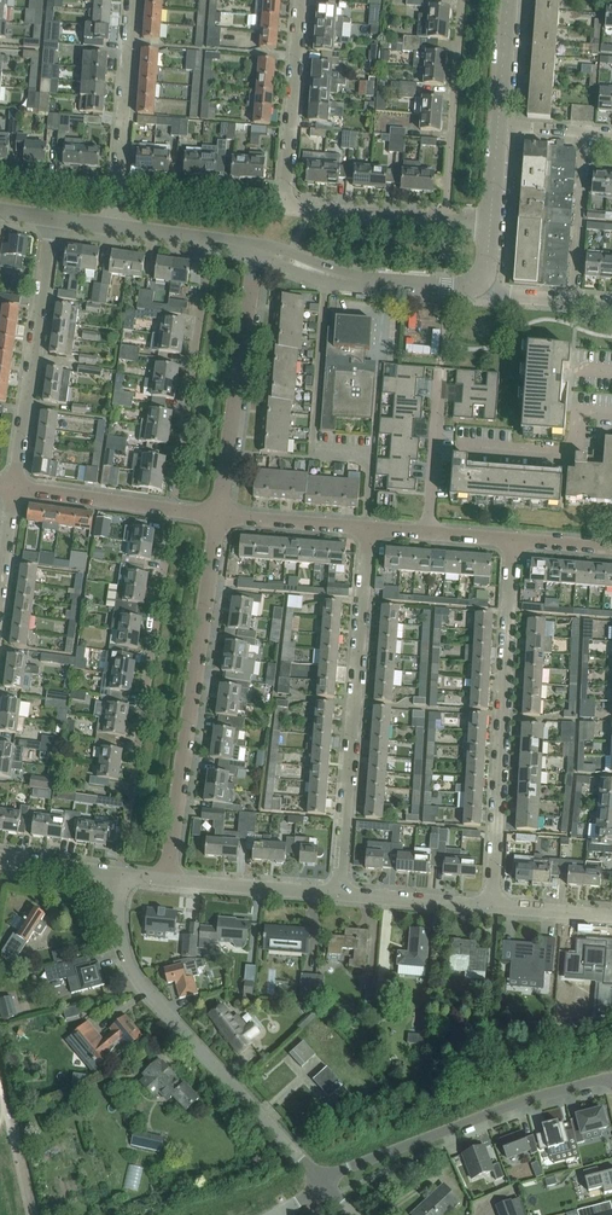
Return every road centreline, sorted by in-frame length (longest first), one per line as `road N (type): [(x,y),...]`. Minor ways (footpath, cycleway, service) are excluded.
road 1 (tertiary): [(329,1183),(143,991),(116,927),(122,876)]
road 2 (residential): [(122,876),(172,508)]
road 3 (tertiary): [(169,882),(218,514)]
road 4 (residential): [(343,895),(371,529)]
road 5 (residential): [(493,908),(518,542)]
road 6 (residential): [(611,1077),(485,1116),(329,1183)]
road 7 (residential): [(172,508),(211,241)]
road 8 (residential): [(14,487),(52,220)]
road 9 (tertiary): [(218,514),(257,248)]
road 10 (residential): [(486,290),(341,280),(257,248)]
road 11 (residential): [(464,0),(445,218)]
road 12 (residential): [(290,193),(304,0)]
road 13 (residential): [(119,188),(133,0)]
road 14 (residential): [(611,419),(583,417),(579,452),(462,445)]
road 15 (residential): [(343,895),(169,882)]
road 16 (residential): [(440,369),(427,533)]
road 17 (residential): [(445,218),(310,209),(290,193)]
road 18 (residential): [(172,508),(14,487)]
road 19 (residential): [(371,529),(218,514)]
road 20 (residential): [(493,908),(343,895)]
road 21 (residential): [(500,129),(510,0)]
road 22 (residential): [(611,298),(486,290)]
road 23 (residential): [(122,876),(0,861)]

